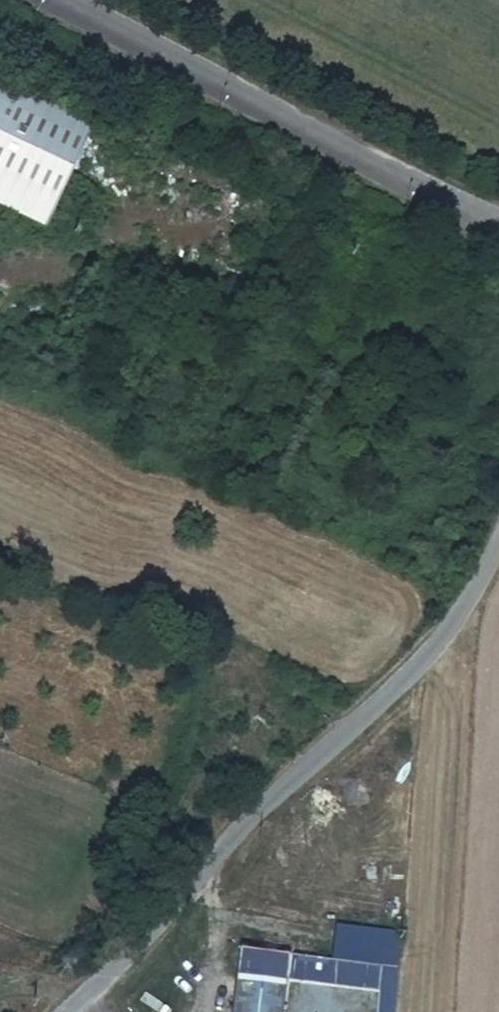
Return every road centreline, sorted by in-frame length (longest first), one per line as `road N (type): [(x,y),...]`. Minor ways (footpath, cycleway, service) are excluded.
road 1 (unclassified): [(71,1011),(426,658),(498,554)]
road 2 (unclassified): [(498,227),(58,0)]

